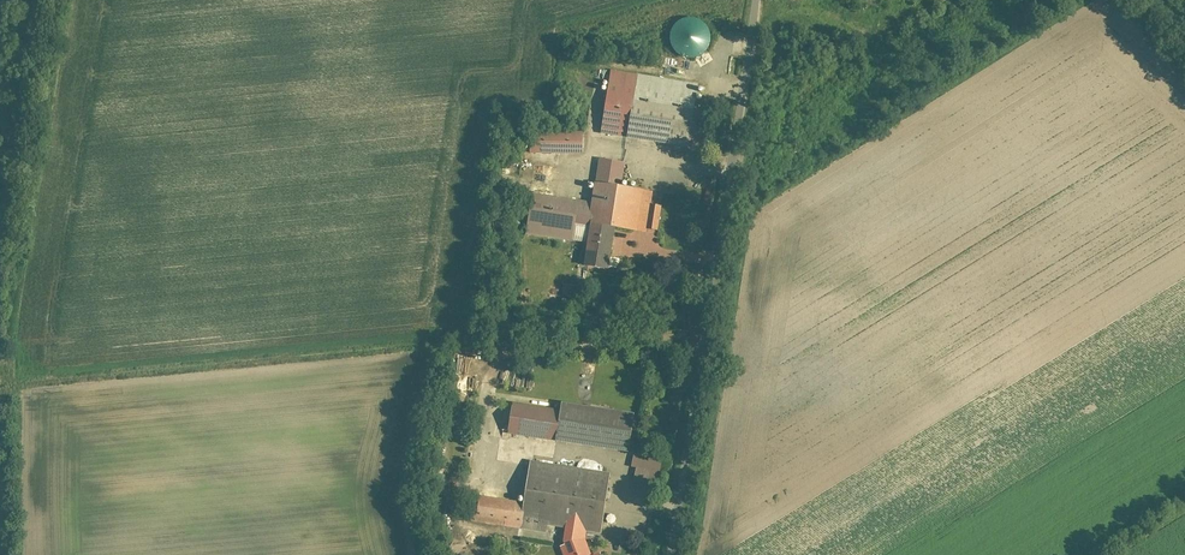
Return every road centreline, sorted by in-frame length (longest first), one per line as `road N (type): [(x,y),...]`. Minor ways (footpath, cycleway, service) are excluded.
road 1 (track): [(753,0),(663,554)]
road 2 (track): [(670,508),(638,502),(604,465),(537,455),(510,471),(478,465),(484,398)]

